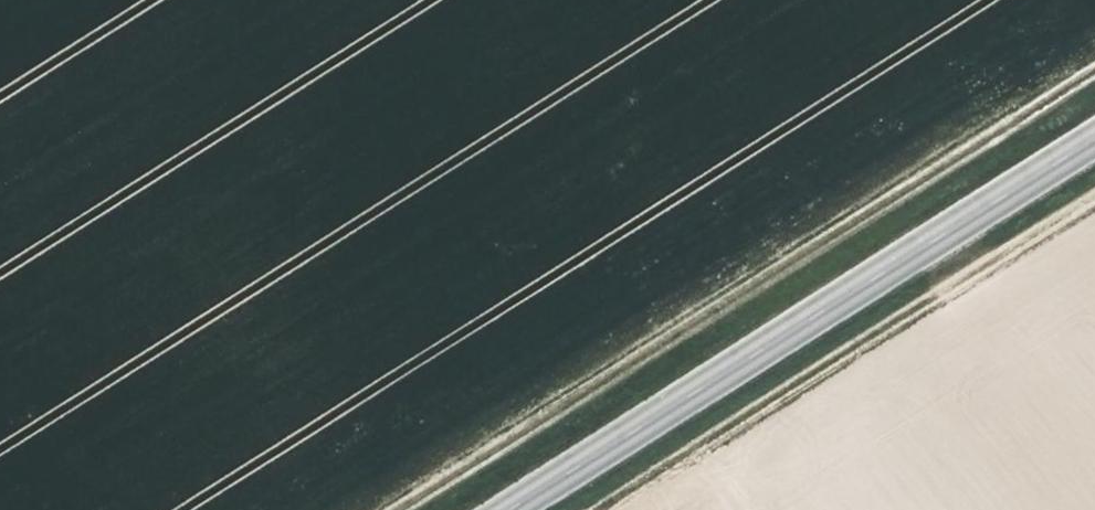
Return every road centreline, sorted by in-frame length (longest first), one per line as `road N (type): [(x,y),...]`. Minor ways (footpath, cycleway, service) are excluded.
road 1 (track): [(1094,77),(405,509)]
road 2 (secondary): [(506,509),(1094,134)]
road 3 (track): [(597,509),(1094,199)]

